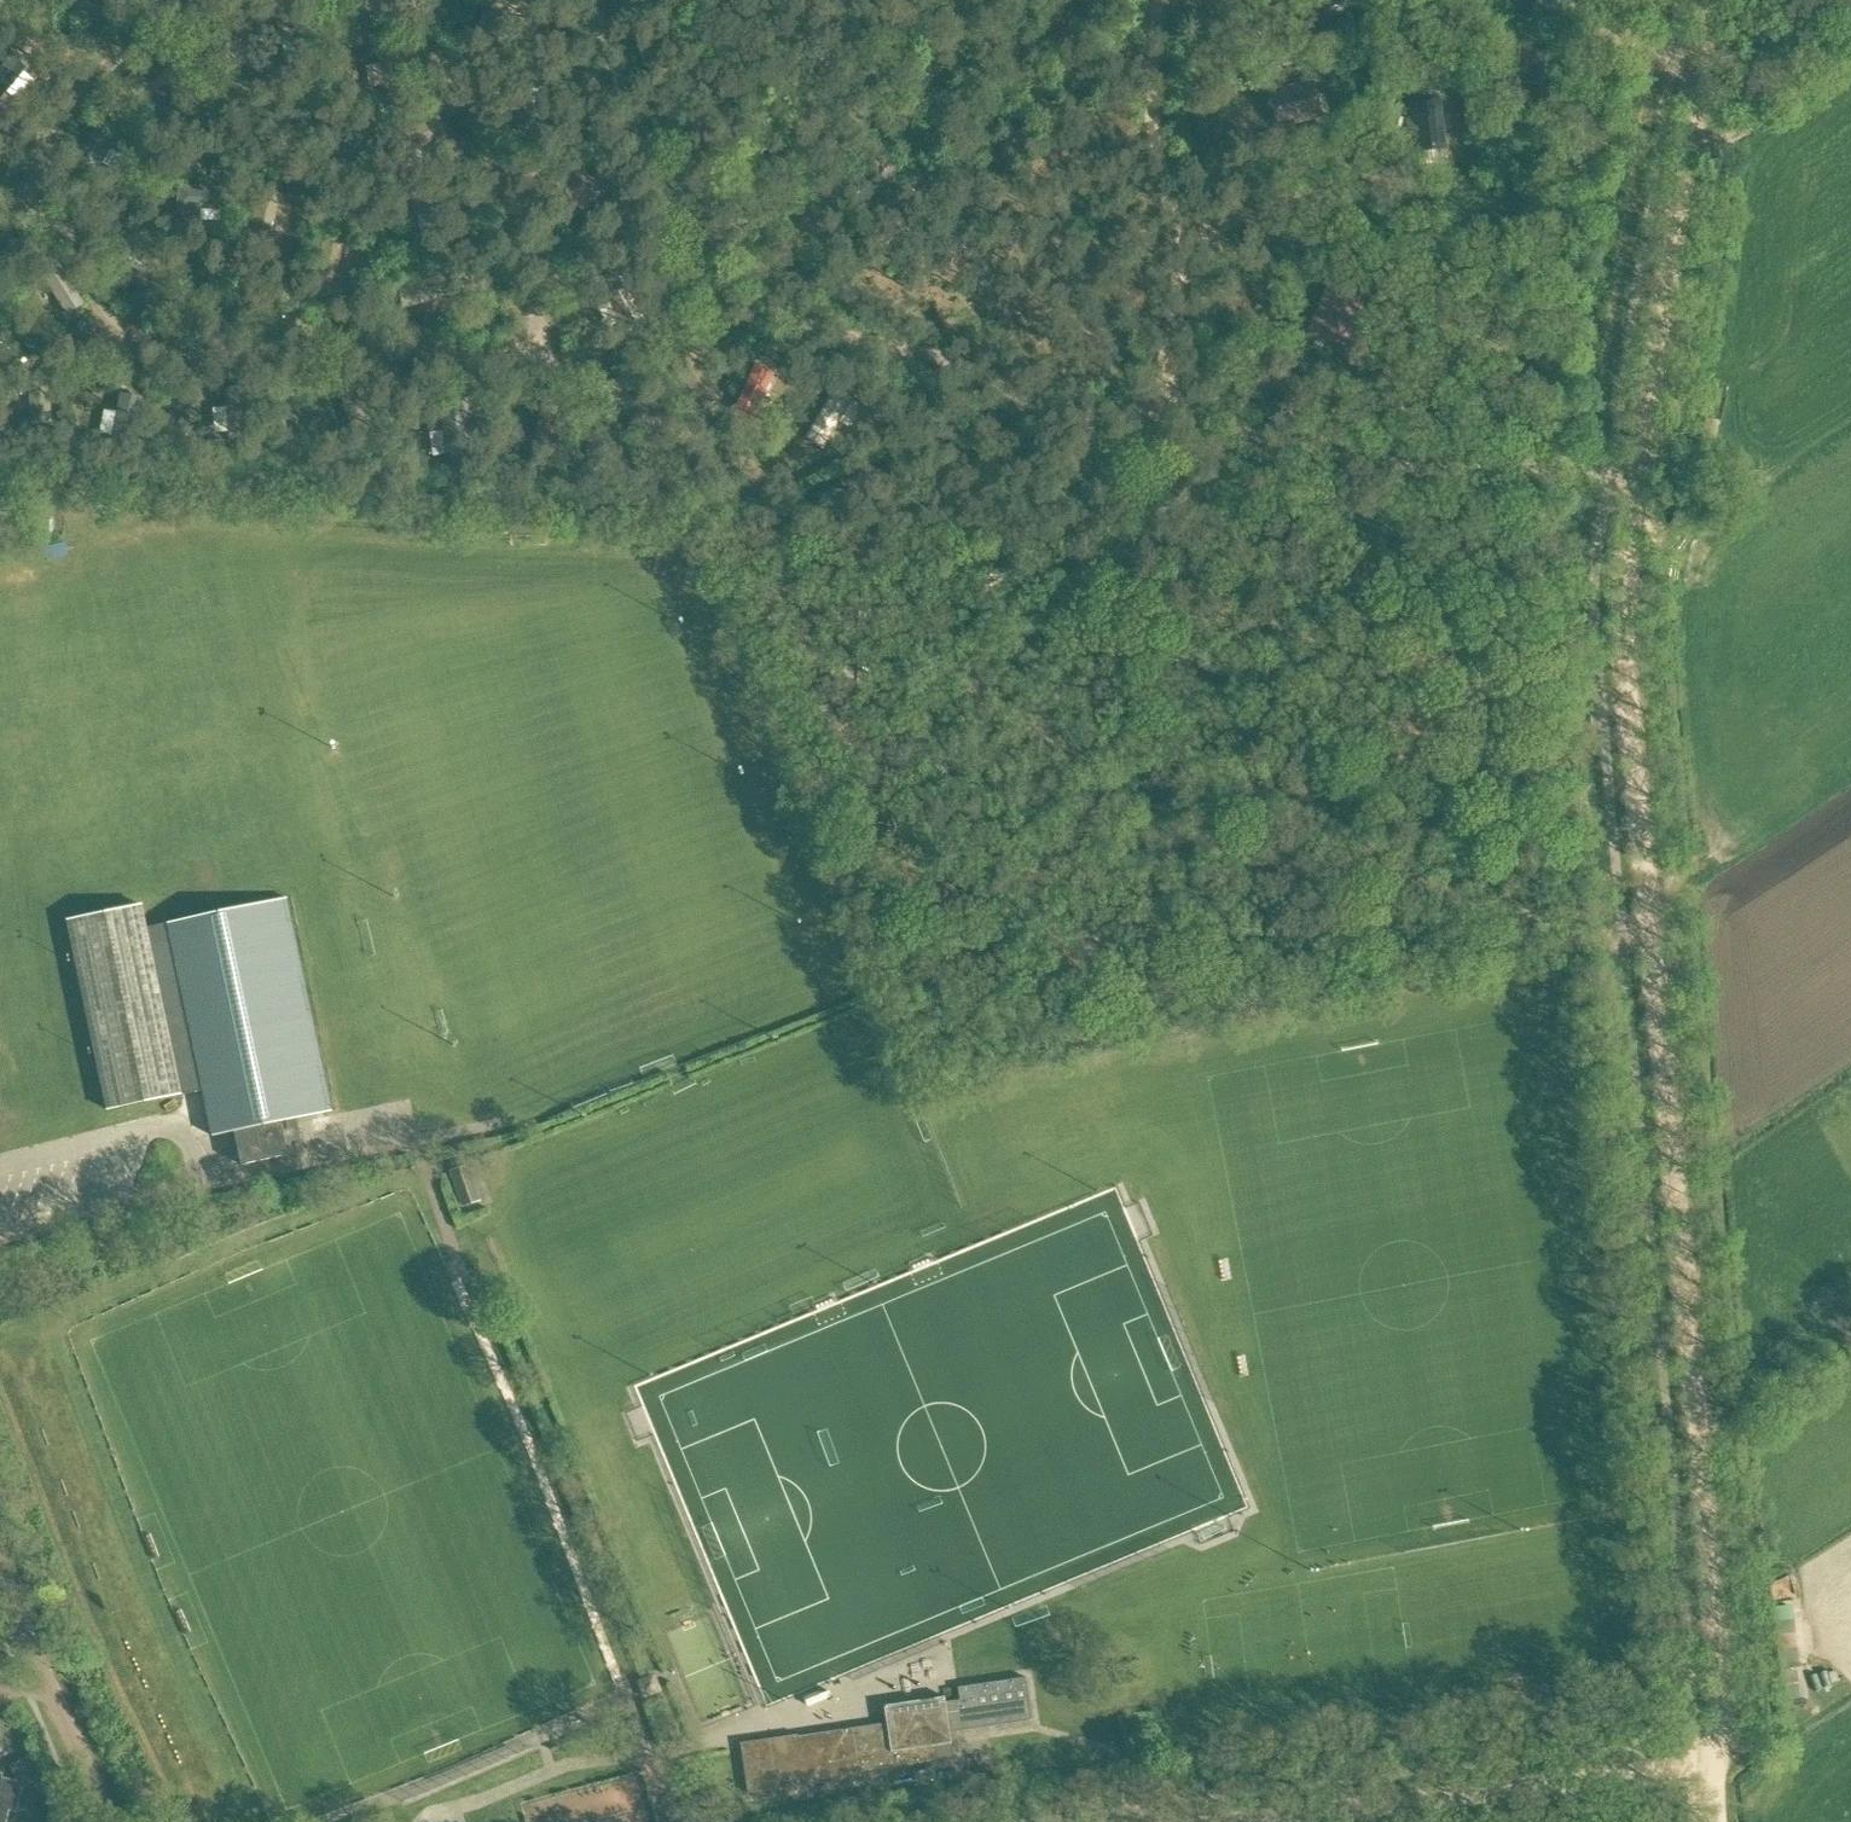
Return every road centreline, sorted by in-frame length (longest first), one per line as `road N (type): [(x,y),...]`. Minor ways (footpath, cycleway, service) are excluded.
road 1 (track): [(1708,0),(1637,484),(1623,679),(1721,1704),(1713,1791),(1719,1821)]
road 2 (track): [(593,0),(642,161),(680,247),(700,274),(762,313),(1080,410),(1163,408),(1386,466),(1609,471)]
road 3 (track): [(0,197),(55,234),(118,327),(154,347),(543,350),(546,316),(469,108),(431,49),(350,0)]
road 4 (track): [(1255,1821),(1717,1766)]
road 5 (track): [(1163,408),(1178,253),(1154,84),(1157,0)]
road 6 (track): [(1389,56),(1431,15),(1474,11),(1518,23),(1599,27),(1674,57)]
road 7 (track): [(1178,253),(1234,220),(1410,178)]
road 8 (track): [(1658,154),(1684,163),(1850,59)]
road 9 (unclassified): [(109,1821),(48,1680)]
road 10 (track): [(95,74),(24,208)]
road 11 (track): [(192,0),(124,38),(95,74)]
road 12 (unclassified): [(48,1680),(0,1570)]

